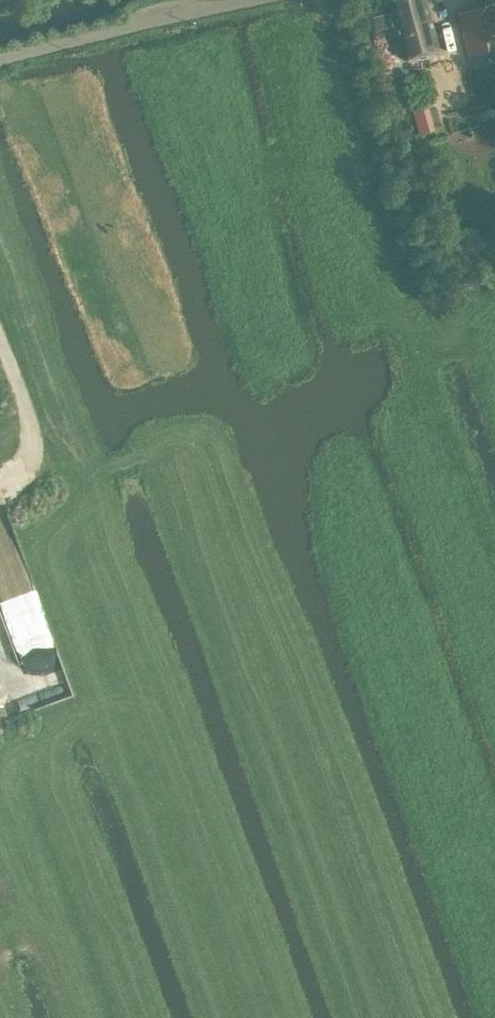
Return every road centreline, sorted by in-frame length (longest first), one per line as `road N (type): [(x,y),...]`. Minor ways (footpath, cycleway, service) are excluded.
road 1 (unclassified): [(0,59),(247,0)]

